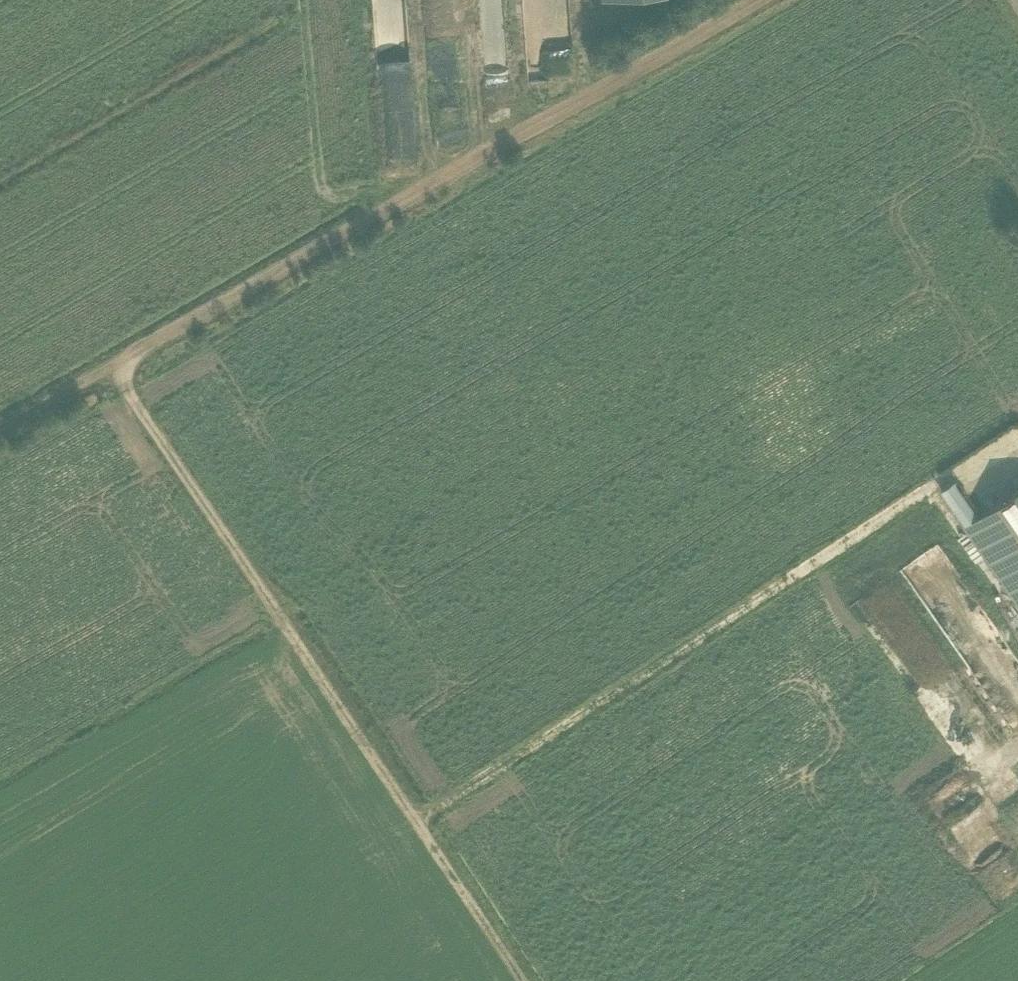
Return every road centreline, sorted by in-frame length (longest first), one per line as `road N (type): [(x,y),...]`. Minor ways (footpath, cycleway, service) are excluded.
road 1 (track): [(759,0),(0,432)]
road 2 (track): [(520,980),(114,366)]
road 3 (track): [(418,828),(933,489)]

